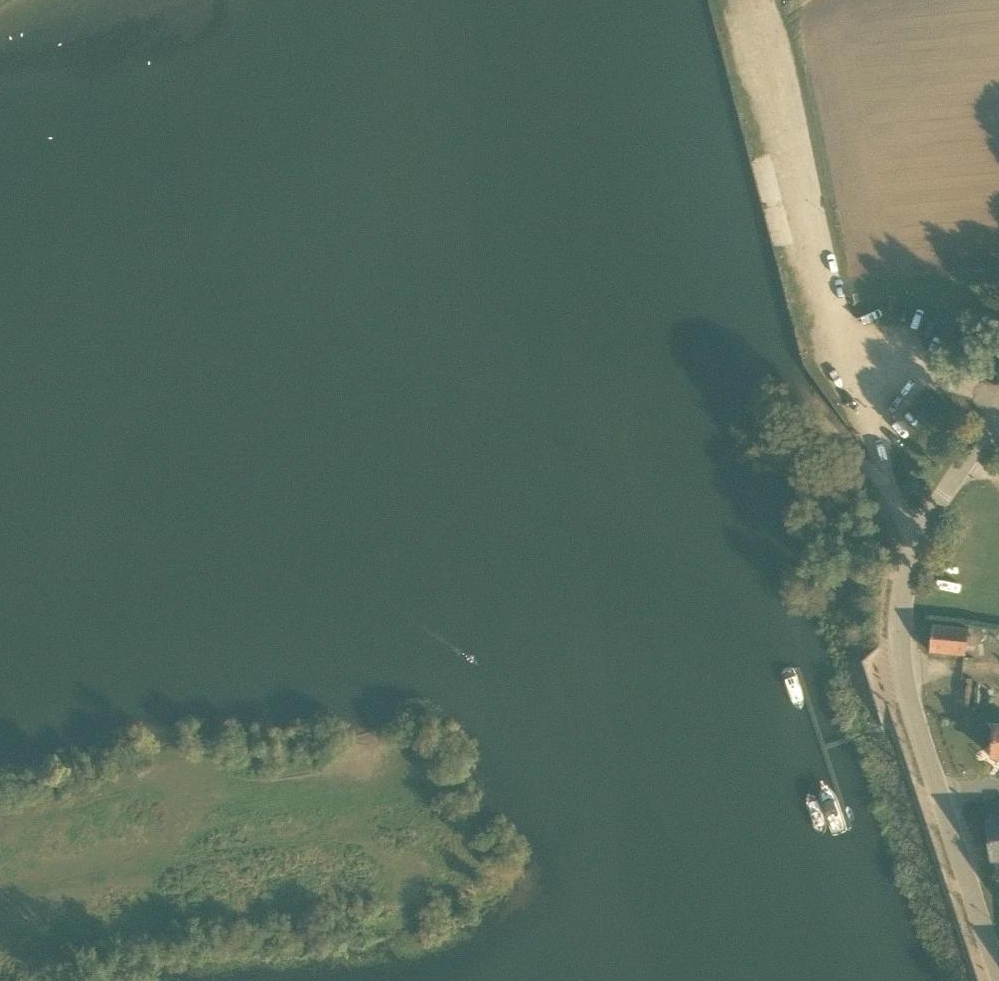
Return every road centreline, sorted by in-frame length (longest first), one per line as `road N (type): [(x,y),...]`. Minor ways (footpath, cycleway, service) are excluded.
road 1 (unclassified): [(998,968),(907,684),(901,635),(911,540),(998,416)]

